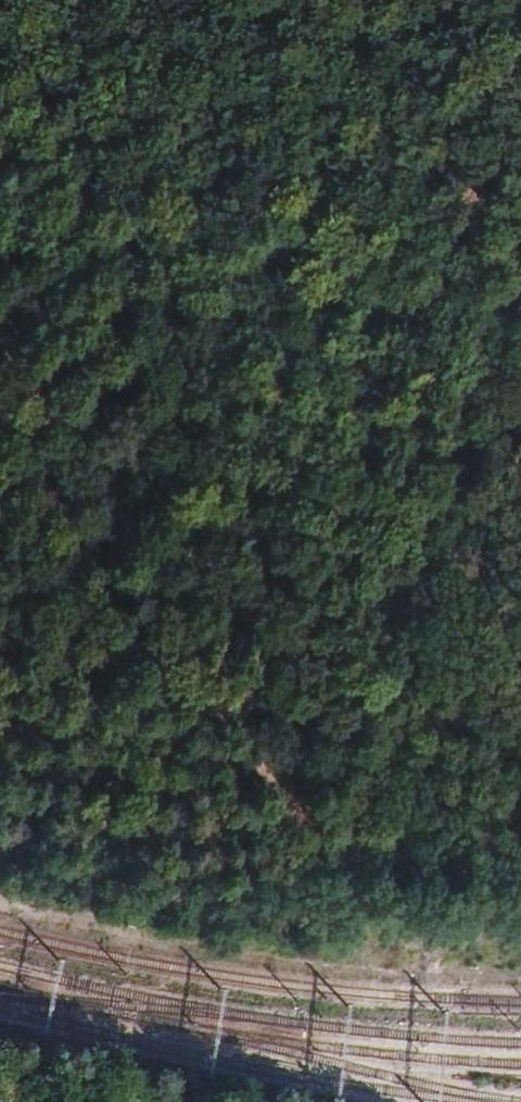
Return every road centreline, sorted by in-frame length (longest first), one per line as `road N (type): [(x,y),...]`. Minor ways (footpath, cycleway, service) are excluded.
road 1 (track): [(520,124),(385,832)]
road 2 (track): [(0,762),(151,801),(385,832)]
road 3 (track): [(180,535),(385,832)]
road 4 (track): [(0,266),(180,535)]
road 5 (track): [(385,832),(520,847)]

